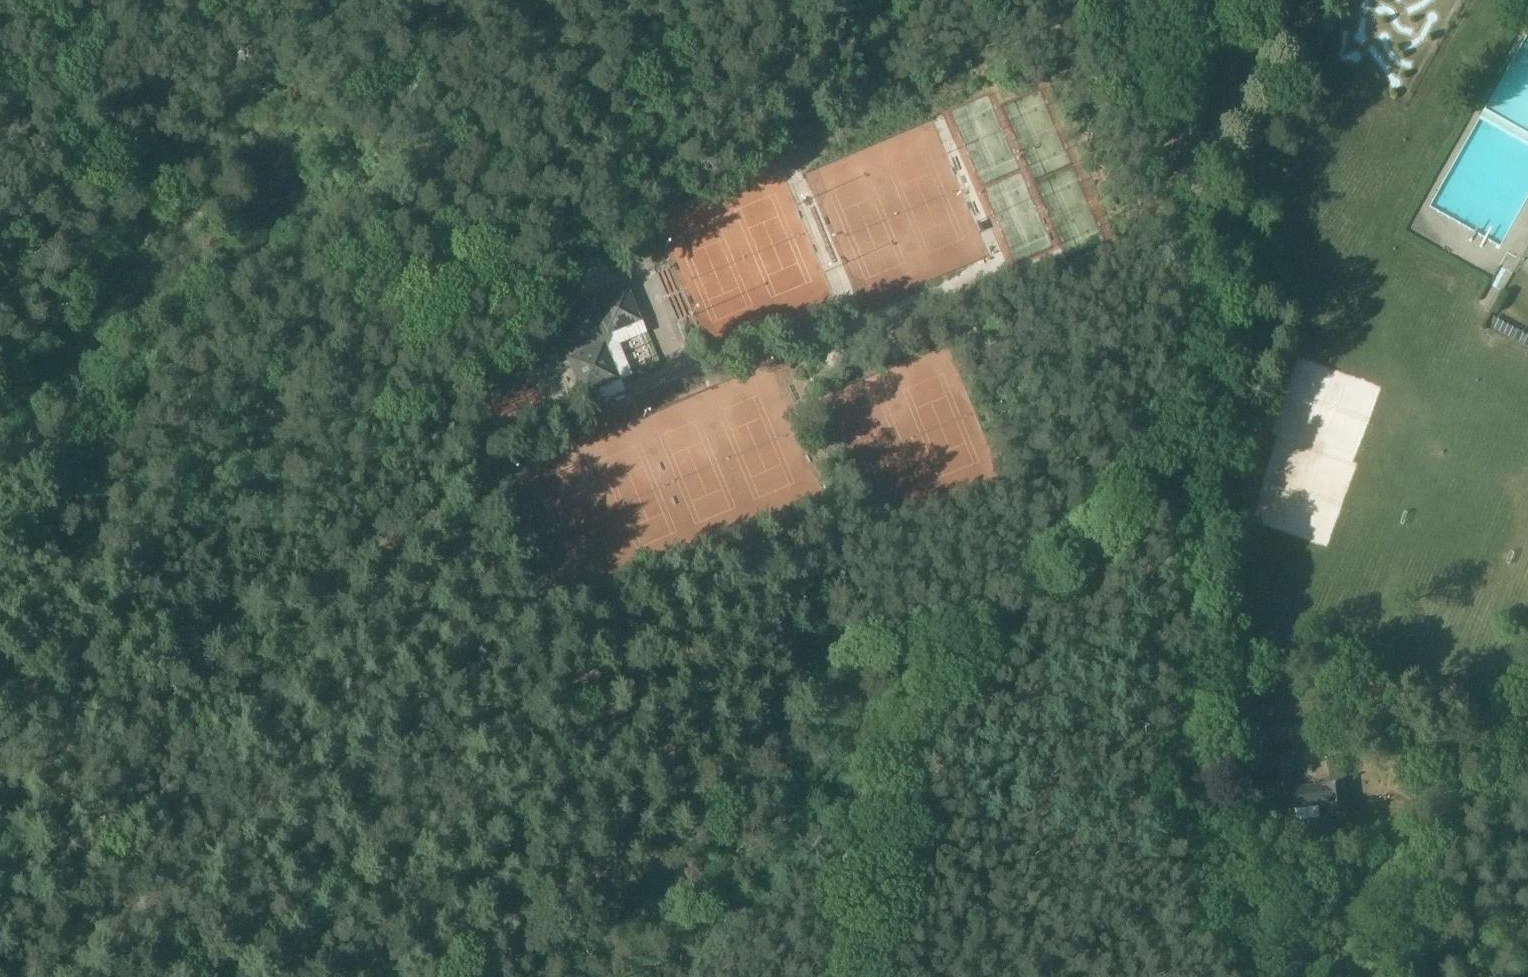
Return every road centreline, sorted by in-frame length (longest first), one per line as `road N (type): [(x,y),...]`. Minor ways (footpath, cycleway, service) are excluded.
road 1 (unclassified): [(1347,976),(1275,890),(1207,714),(1193,573),(1171,479),(1179,351),(1170,123),(1241,39),(1263,0)]
road 2 (unclassified): [(1527,723),(1378,976)]

